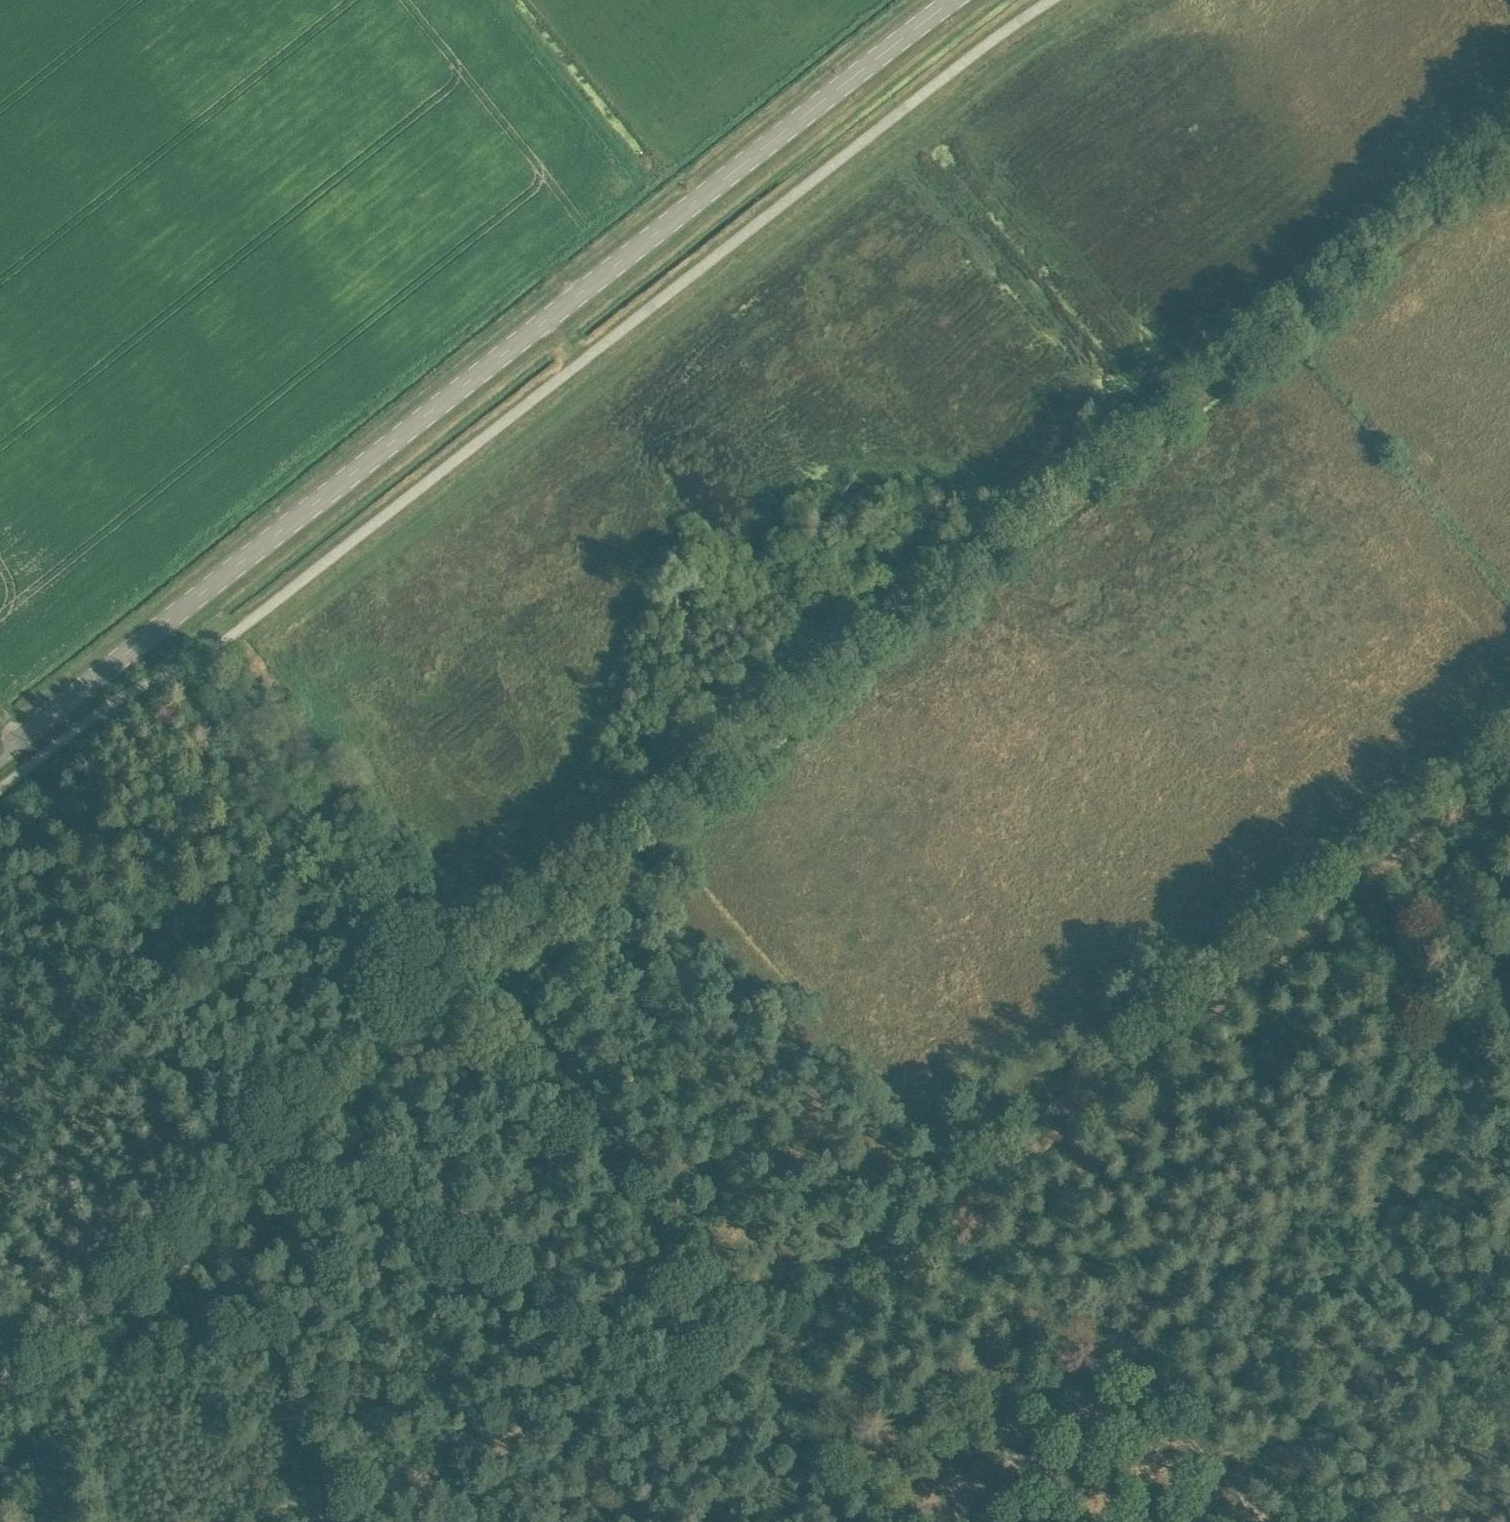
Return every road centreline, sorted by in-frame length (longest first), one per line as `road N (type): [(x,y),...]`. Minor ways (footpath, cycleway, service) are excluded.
road 1 (track): [(1509,140),(470,962)]
road 2 (tertiary): [(0,750),(435,402),(962,0)]

